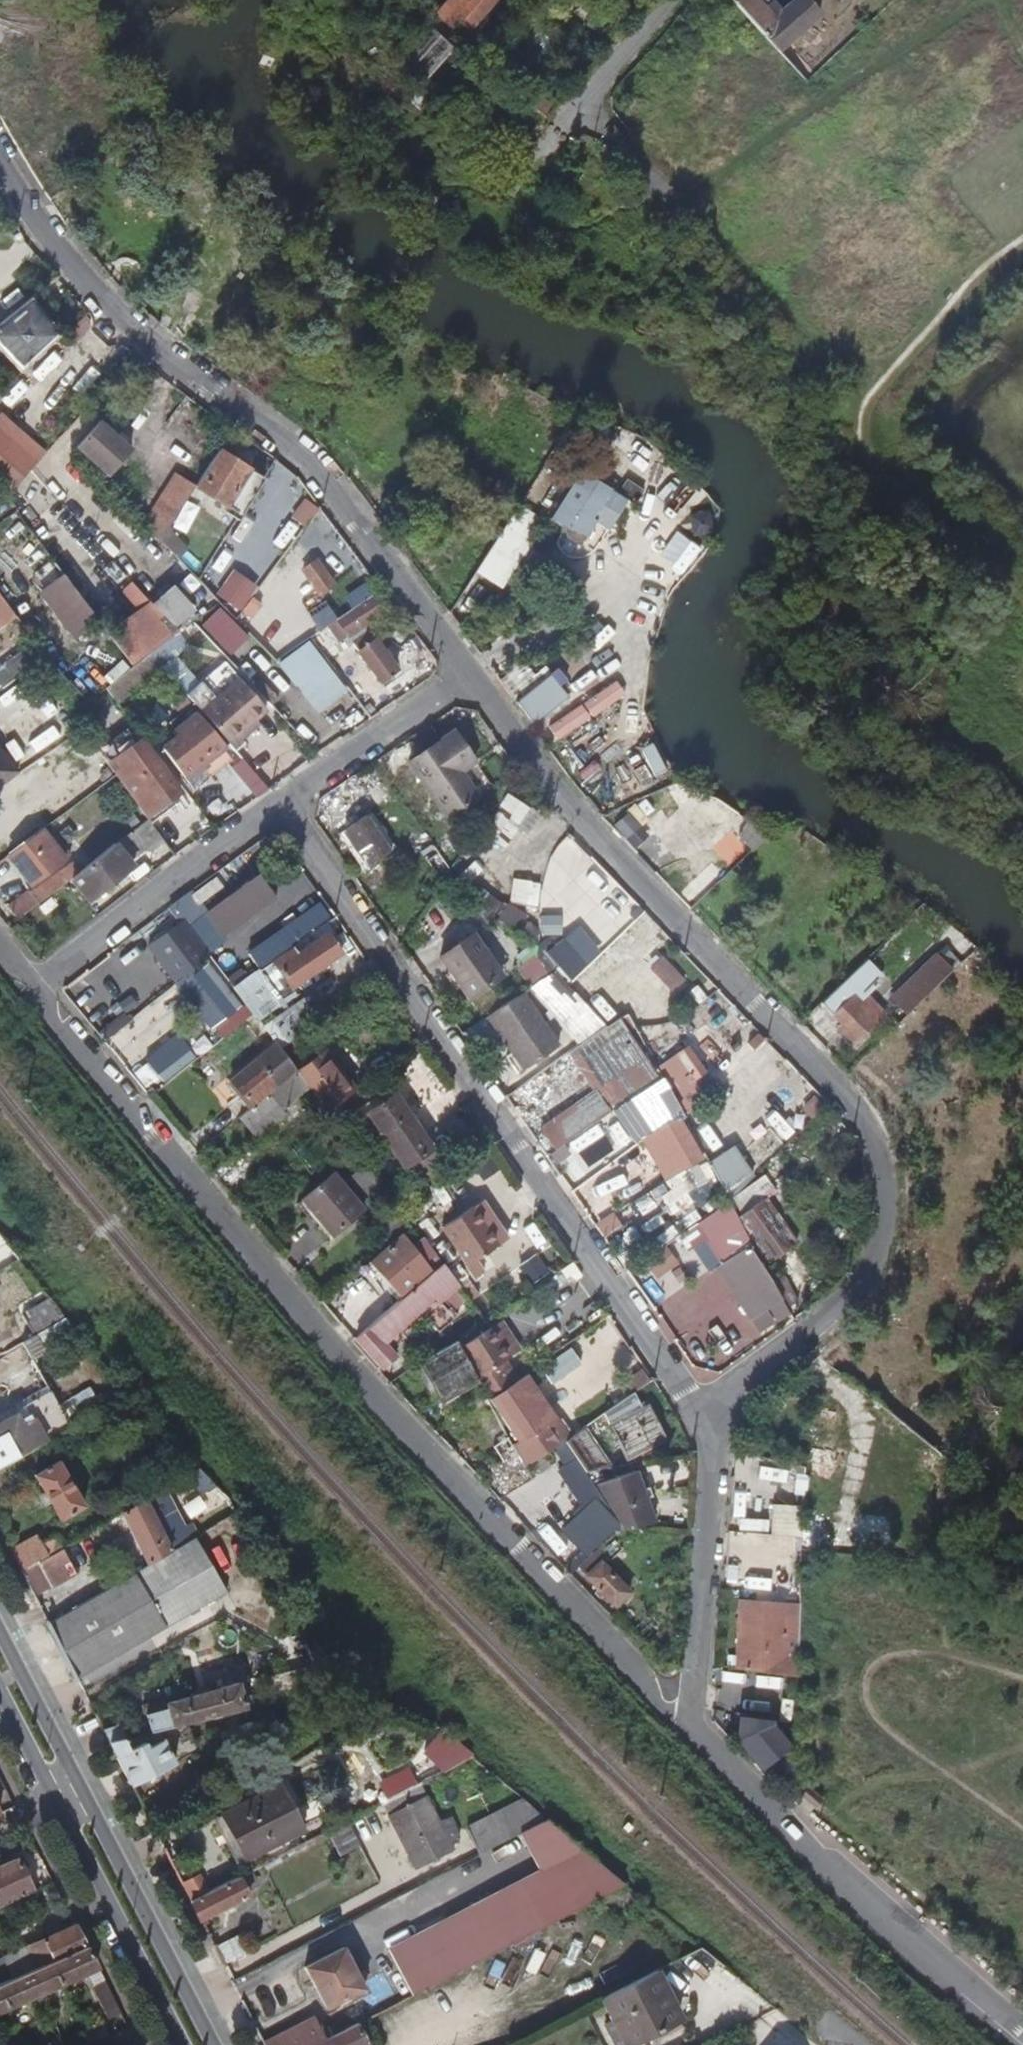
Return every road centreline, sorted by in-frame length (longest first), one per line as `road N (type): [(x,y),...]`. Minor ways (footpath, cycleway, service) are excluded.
road 1 (residential): [(33,990),(363,1384),(686,1729)]
road 2 (residential): [(471,672),(591,835),(855,1108),(883,1160),(886,1224),(869,1280),(702,1418)]
road 3 (residential): [(702,1418),(286,805)]
road 4 (residential): [(0,159),(28,211),(148,343),(306,457),(471,672)]
road 5 (secondary): [(207,2044),(0,1630)]
road 6 (residential): [(686,1729),(1022,2042)]
road 7 (secondary): [(0,1696),(177,2044)]
road 8 (residential): [(464,238),(673,0)]
road 9 (residential): [(33,990),(286,805)]
road 10 (residential): [(686,1729),(711,1477),(702,1418)]
road 11 (residential): [(286,805),(471,672)]

